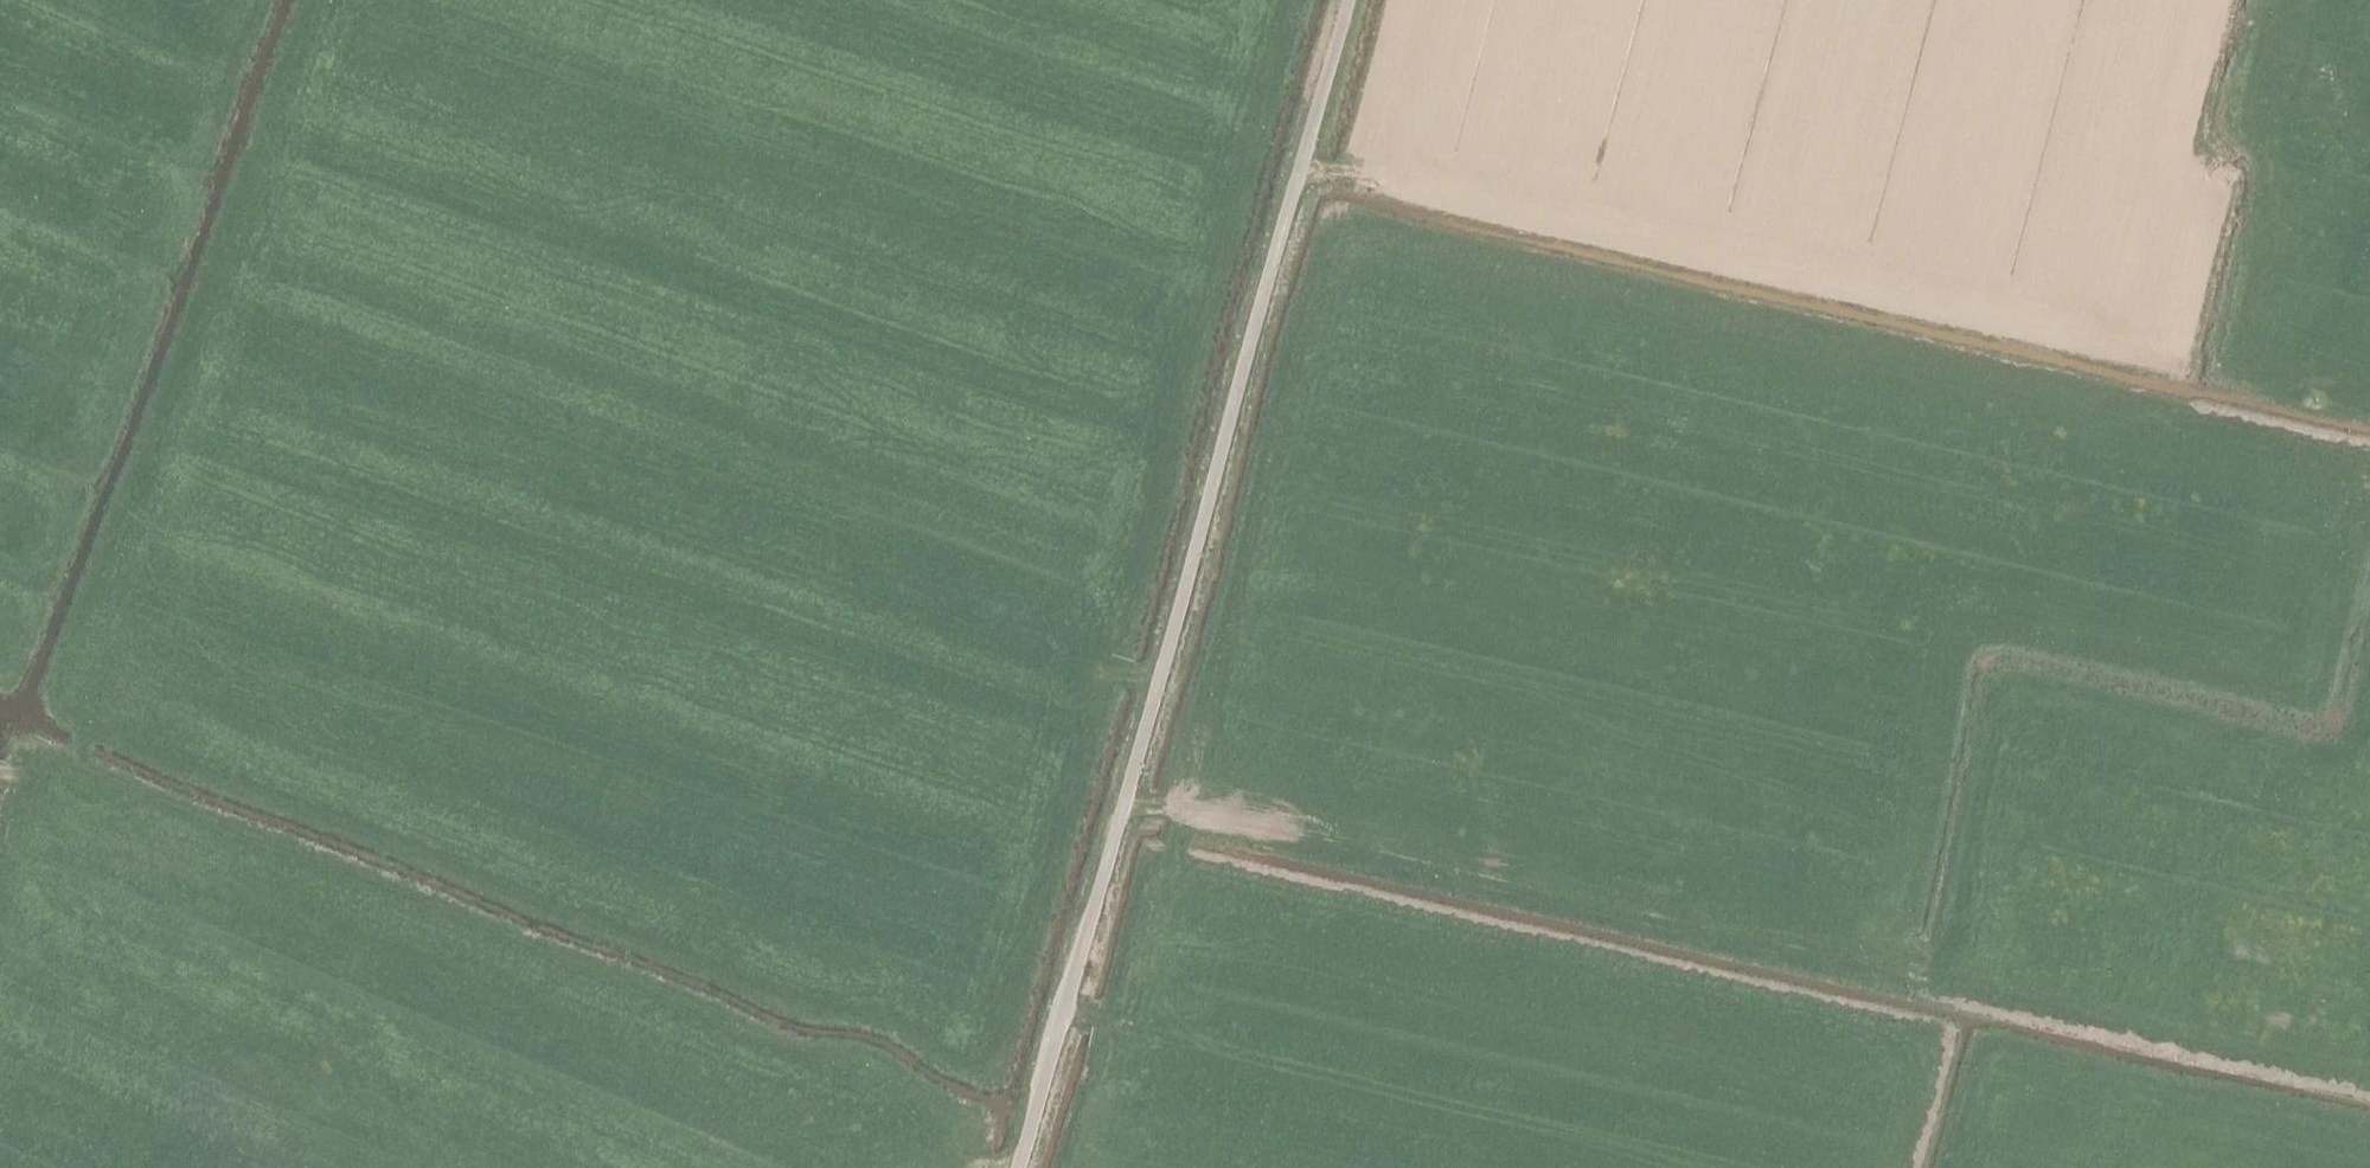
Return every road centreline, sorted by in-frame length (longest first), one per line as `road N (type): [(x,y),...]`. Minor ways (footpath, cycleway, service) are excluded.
road 1 (unclassified): [(1020,1167),(1344,0)]

